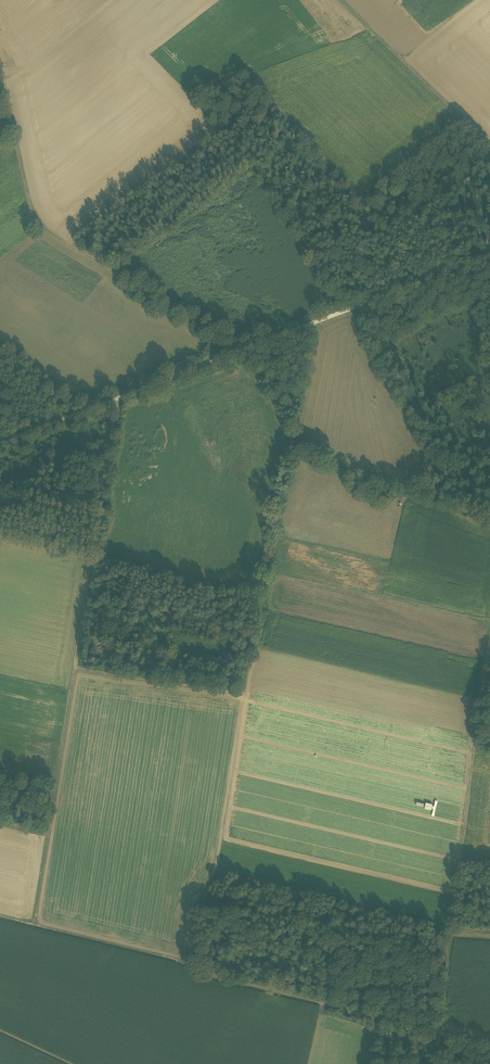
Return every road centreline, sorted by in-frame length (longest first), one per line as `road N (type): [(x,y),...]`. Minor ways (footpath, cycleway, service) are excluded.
road 1 (track): [(119,398),(32,926),(438,1034)]
road 2 (track): [(0,445),(489,256)]
road 3 (track): [(248,348),(45,226),(0,80)]
road 4 (track): [(438,1034),(489,669)]
road 5 (track): [(342,0),(489,144)]
road 6 (track): [(75,669),(239,693)]

